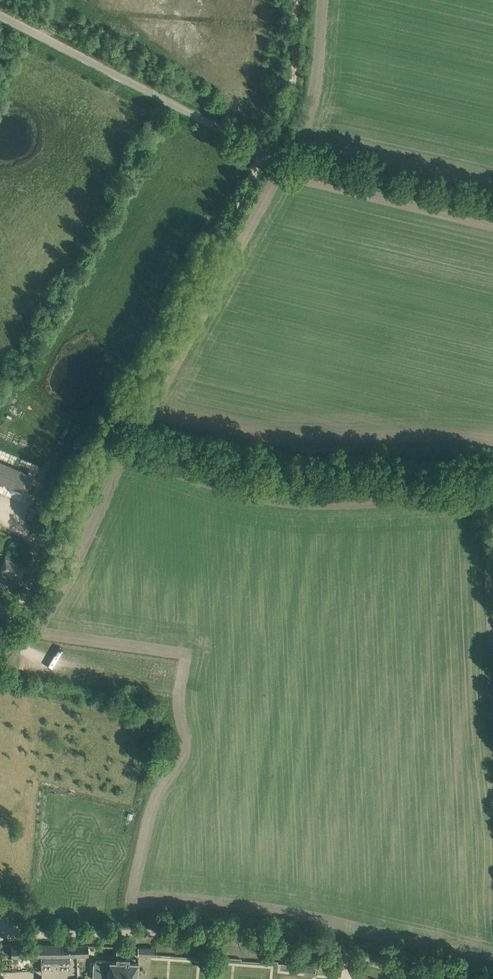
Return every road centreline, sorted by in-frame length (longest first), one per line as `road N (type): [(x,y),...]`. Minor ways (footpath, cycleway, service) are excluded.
road 1 (unclassified): [(0,636),(65,502),(267,153)]
road 2 (unclassified): [(423,978),(336,953),(199,933),(28,935),(0,923)]
road 3 (unclassified): [(267,153),(0,16)]
road 4 (unclassified): [(492,204),(267,153)]
road 5 (track): [(267,153),(294,101),(300,0)]

